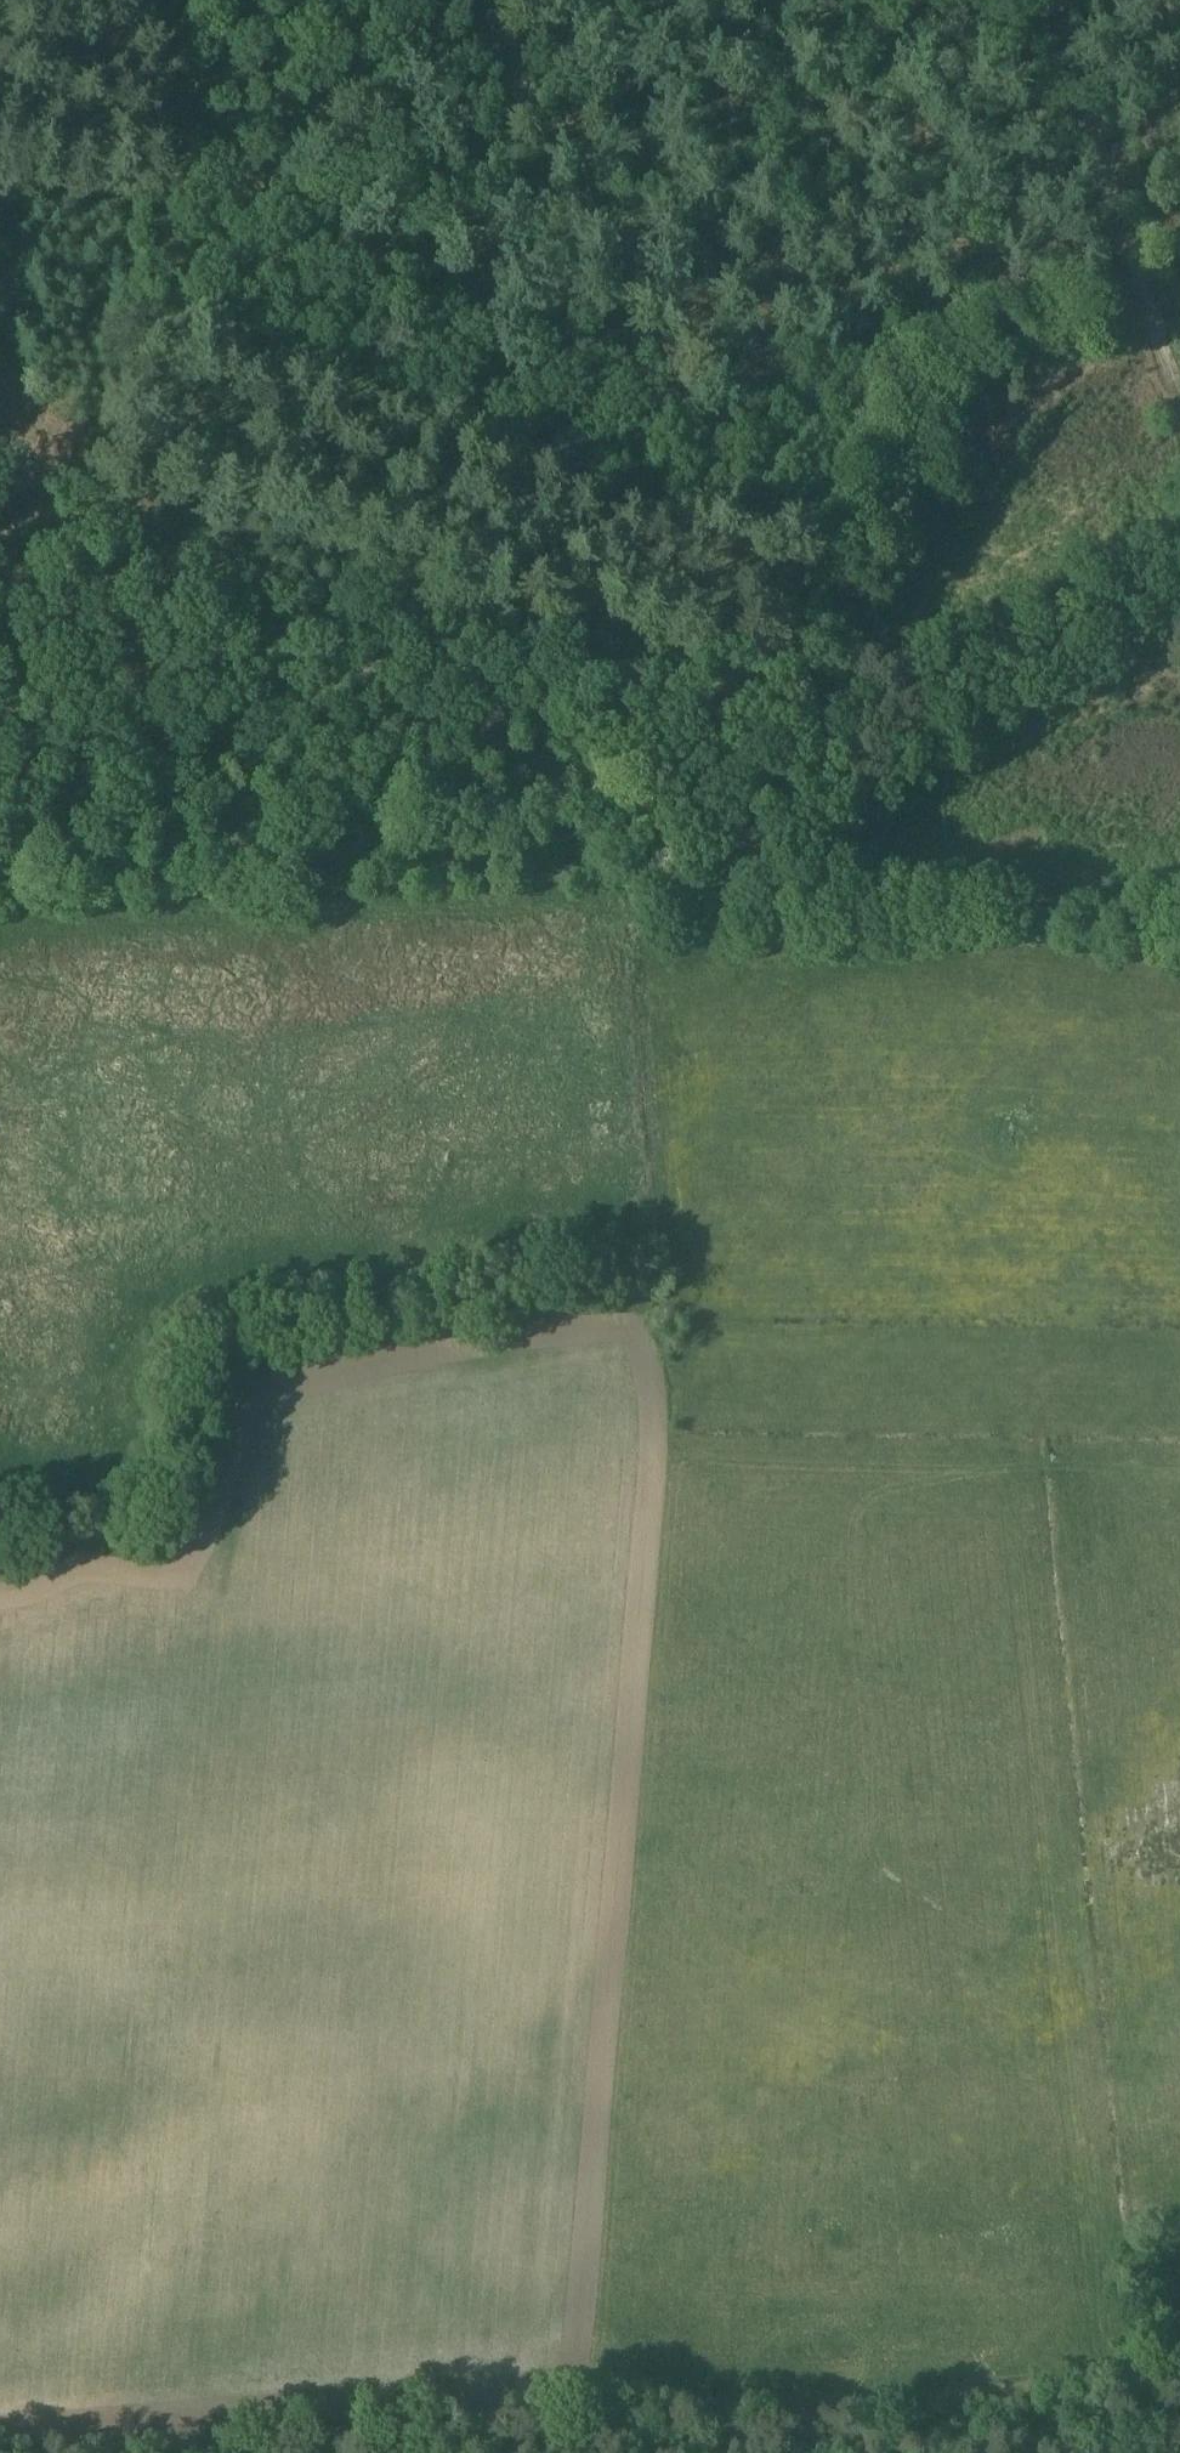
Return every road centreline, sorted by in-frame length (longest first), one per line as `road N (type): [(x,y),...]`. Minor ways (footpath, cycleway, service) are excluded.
road 1 (track): [(1179,2357),(765,2396),(667,2369),(0,2436)]
road 2 (track): [(1124,258),(0,200)]
road 3 (track): [(1179,646),(988,775),(833,843),(707,910),(615,932)]
road 4 (track): [(1045,0),(1063,84),(1179,407)]

